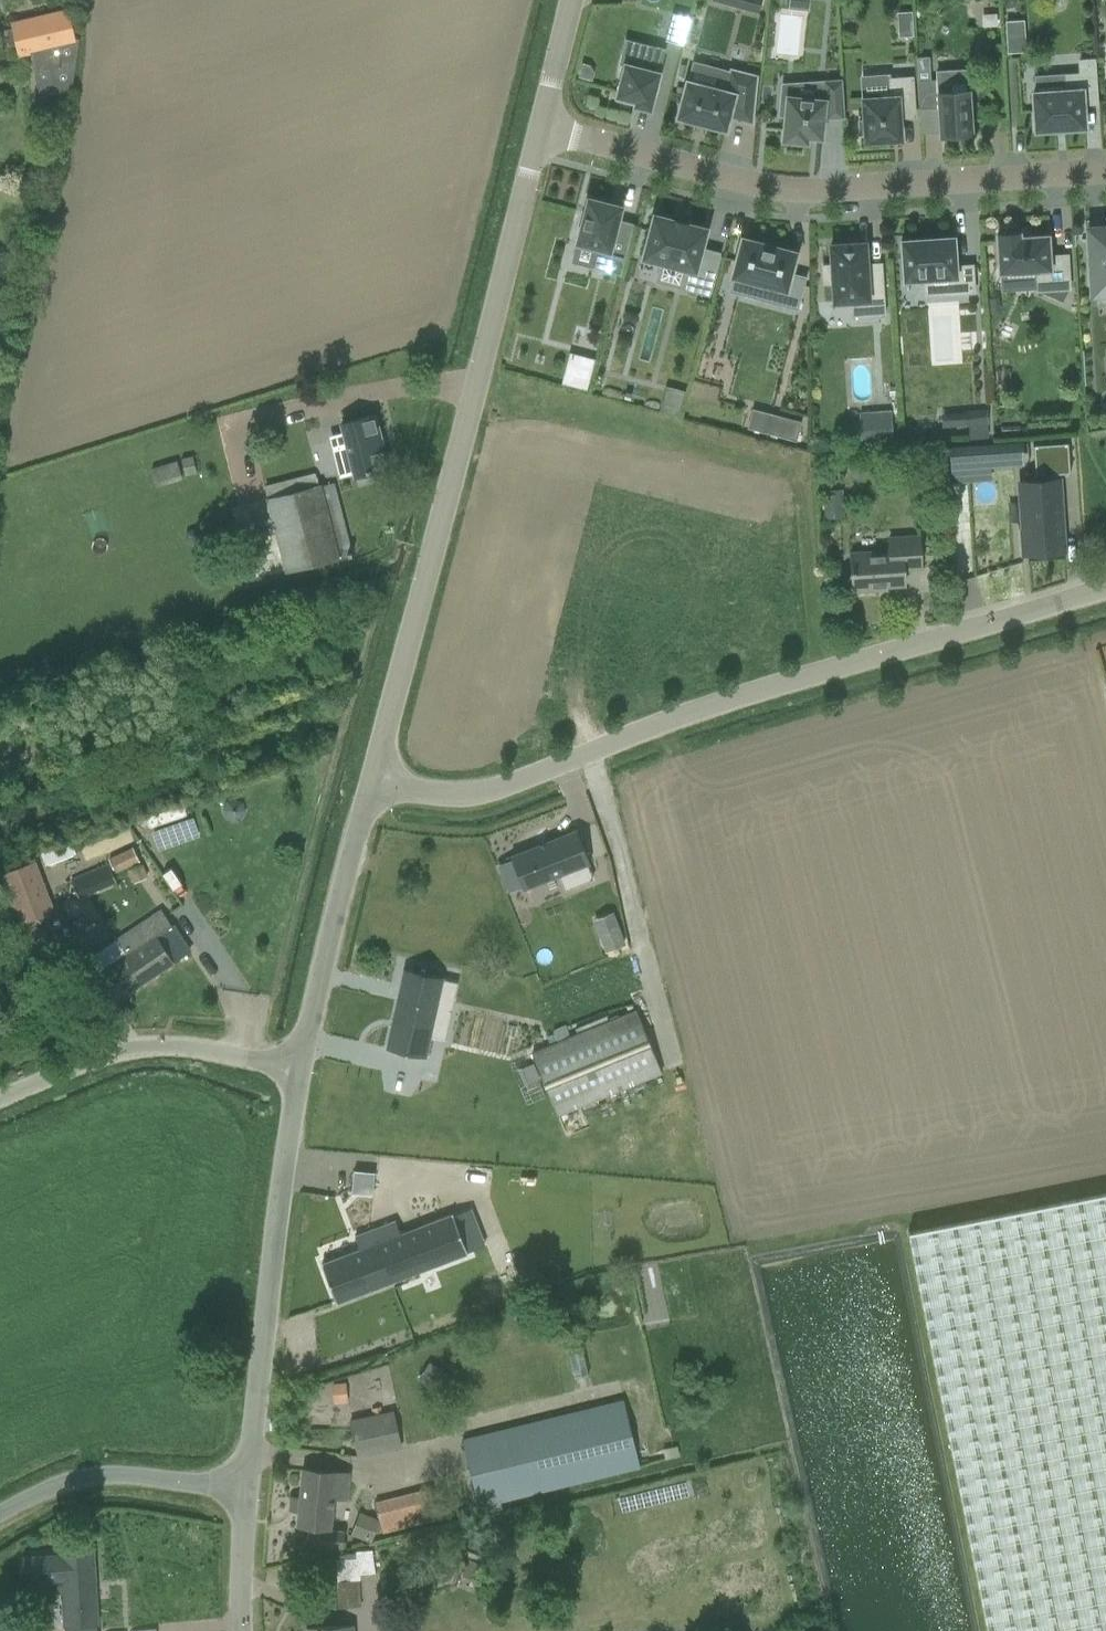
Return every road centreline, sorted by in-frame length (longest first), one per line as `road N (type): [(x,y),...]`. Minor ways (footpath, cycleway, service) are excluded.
road 1 (unclassified): [(372,780),(429,794),(503,786),(785,682),(1105,588)]
road 2 (unclassified): [(372,780),(547,135)]
road 3 (residential): [(1105,179),(810,190),(547,135)]
road 4 (unclassified): [(247,1487),(298,1068)]
road 5 (unclassified): [(0,1098),(99,1057),(147,1048),(298,1068)]
road 6 (unclassified): [(298,1068),(372,780)]
road 7 (unclassified): [(0,1513),(68,1481),(124,1475),(247,1487)]
road 8 (unclassified): [(241,1630),(247,1487)]
road 9 (unclassified): [(547,135),(576,0)]

